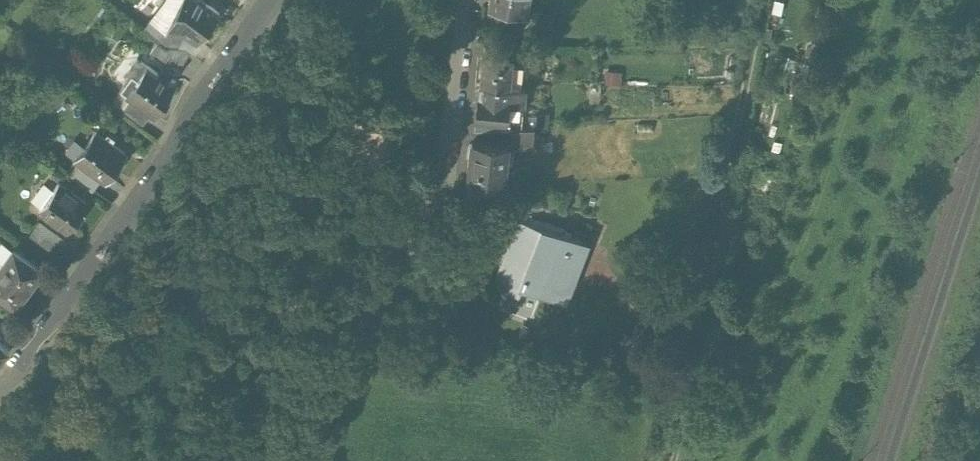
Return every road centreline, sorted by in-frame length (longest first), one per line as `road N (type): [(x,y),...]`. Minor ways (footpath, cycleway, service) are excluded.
road 1 (residential): [(0,390),(285,0)]
road 2 (track): [(689,460),(772,0)]
road 3 (residential): [(476,0),(436,228),(357,346)]

